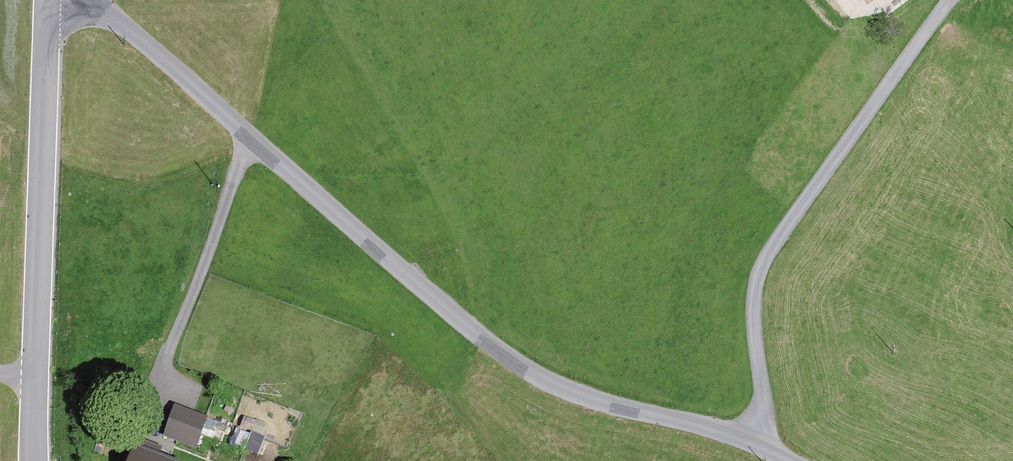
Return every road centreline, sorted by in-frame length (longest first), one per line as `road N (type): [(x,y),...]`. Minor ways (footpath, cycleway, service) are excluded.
road 1 (unclassified): [(85,0),(481,338),(581,393),(794,460)]
road 2 (track): [(765,446),(751,287),(951,0)]
road 3 (tertiary): [(48,0),(33,460)]
road 4 (track): [(249,138),(211,263),(163,379)]

